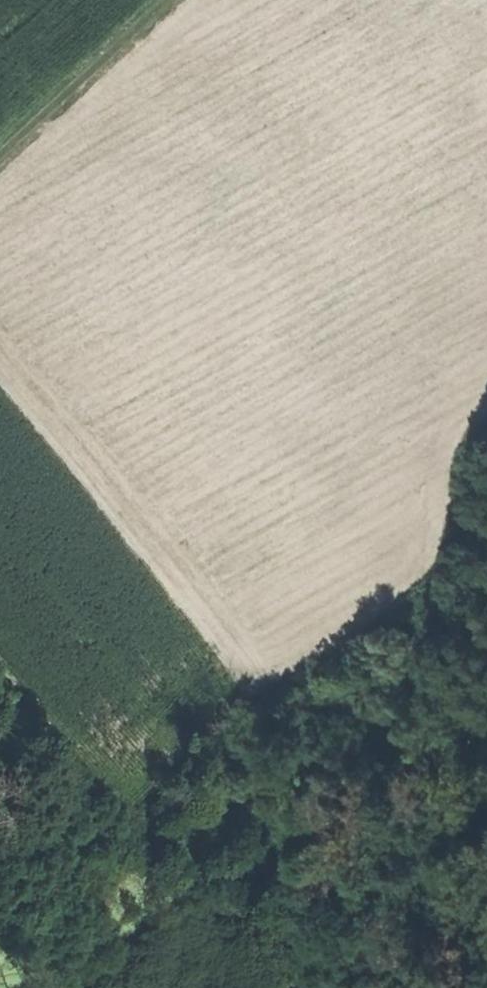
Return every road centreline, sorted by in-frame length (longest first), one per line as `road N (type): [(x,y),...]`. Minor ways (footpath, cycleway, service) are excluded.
road 1 (track): [(174,0),(0,158)]

